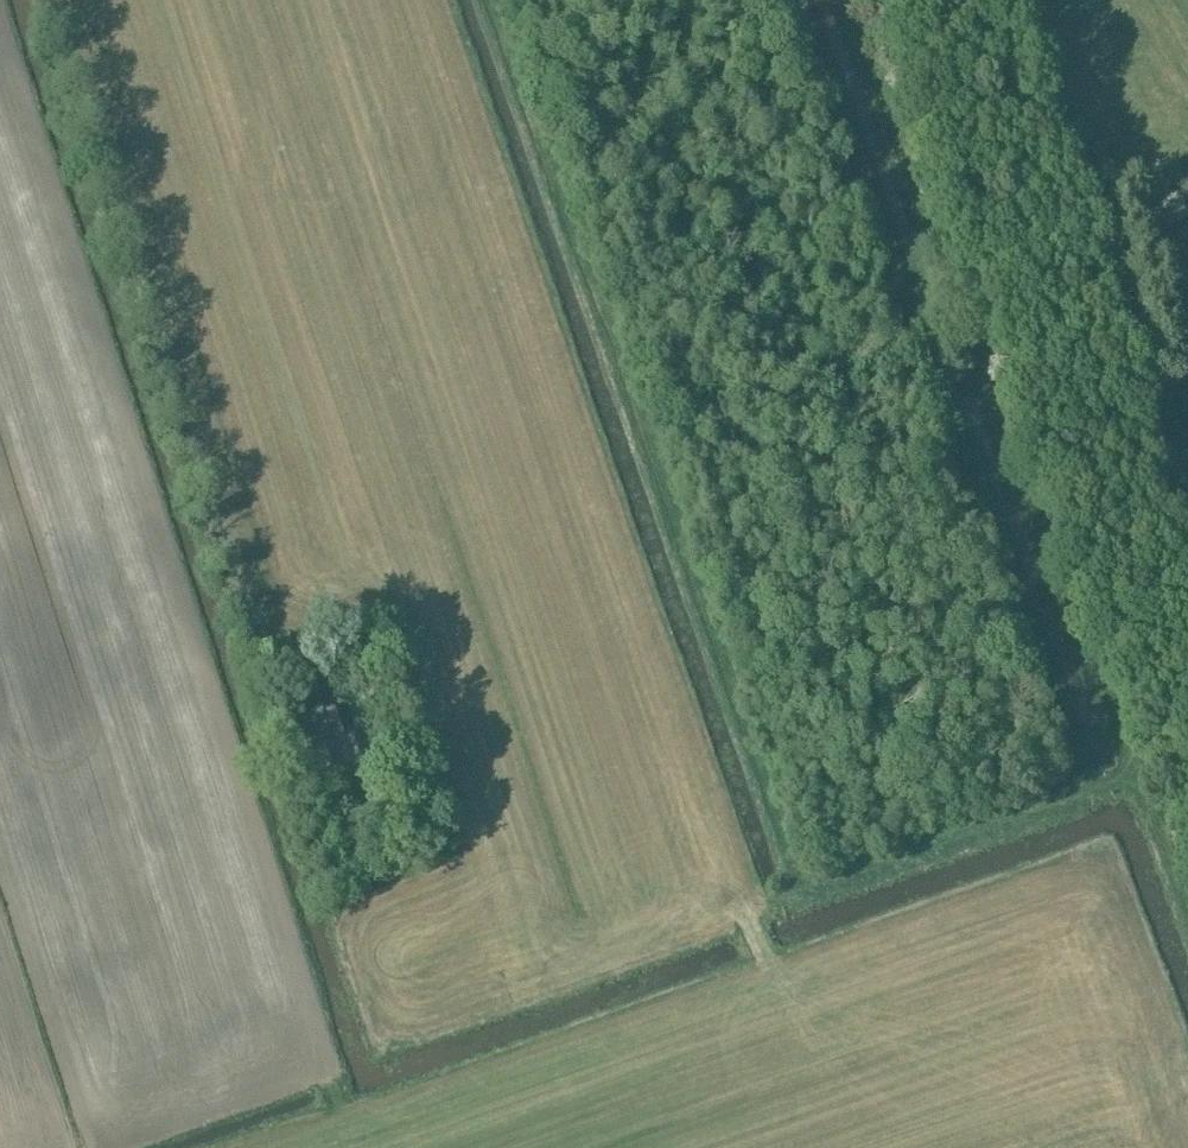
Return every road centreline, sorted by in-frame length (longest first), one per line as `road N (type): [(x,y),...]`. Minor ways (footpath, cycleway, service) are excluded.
road 1 (track): [(48,0),(283,751)]

